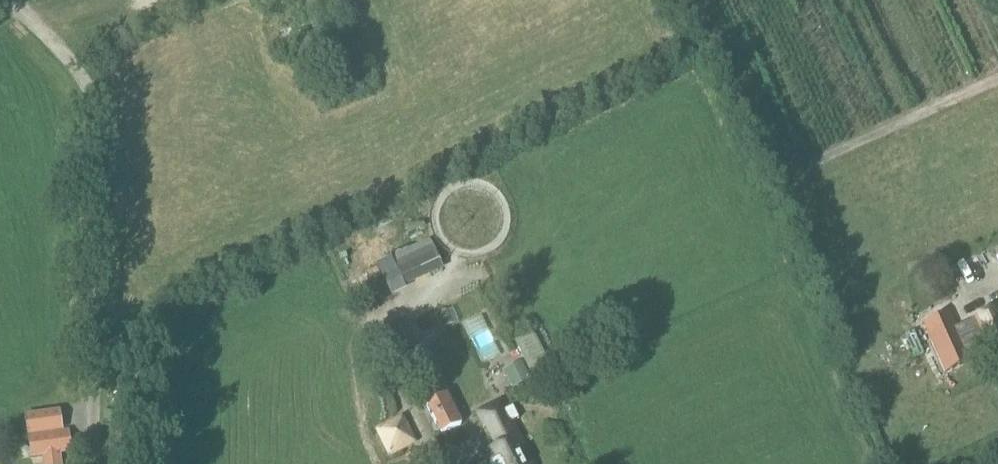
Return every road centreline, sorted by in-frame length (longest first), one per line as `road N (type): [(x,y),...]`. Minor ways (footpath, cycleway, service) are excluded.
road 1 (unclassified): [(94,463),(98,127),(69,57),(16,0)]

